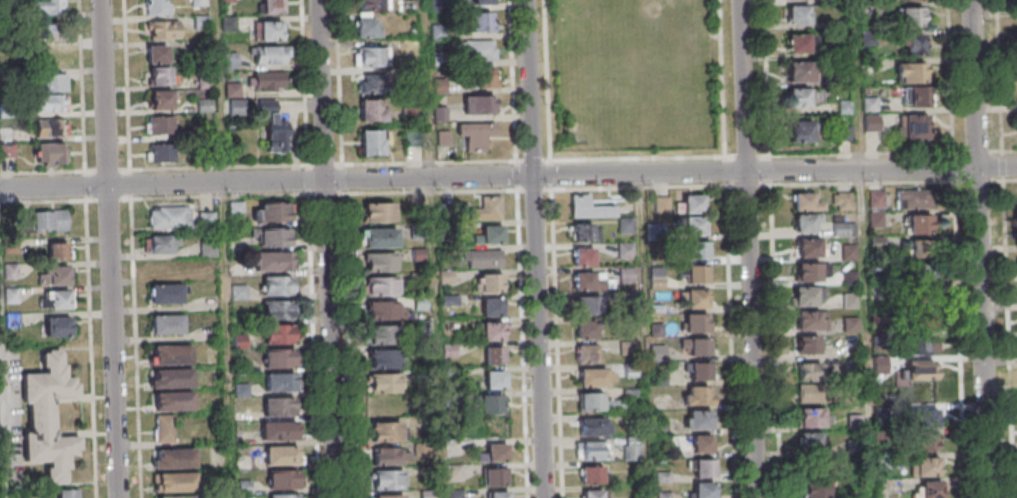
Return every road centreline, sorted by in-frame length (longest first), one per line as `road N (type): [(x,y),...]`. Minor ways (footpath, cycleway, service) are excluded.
road 1 (residential): [(0,190),(1016,166)]
road 2 (residential): [(994,497),(976,0)]
road 3 (residential): [(549,497),(531,0)]
road 4 (residential): [(339,497),(322,0)]
road 5 (residential): [(762,497),(746,0)]
road 6 (residential): [(122,497),(106,0)]

